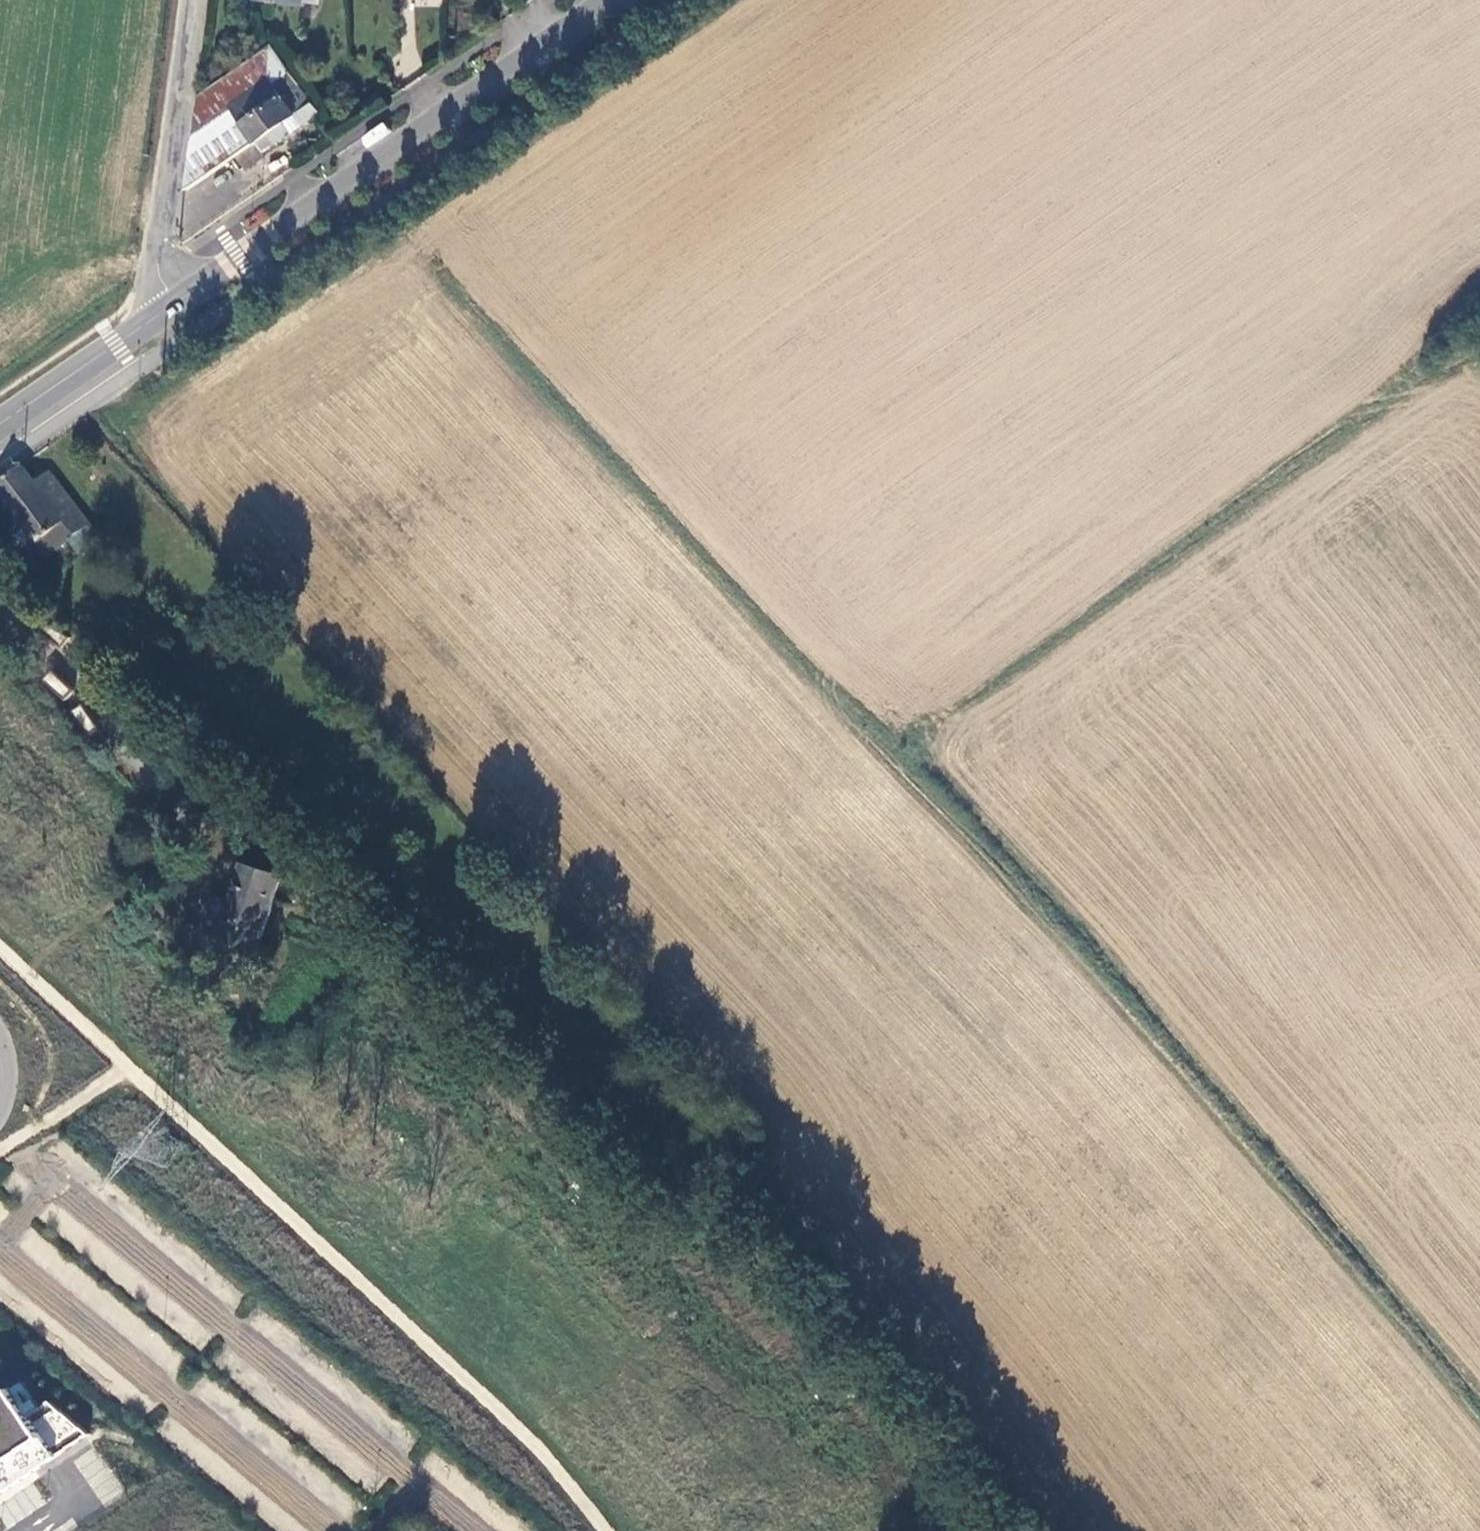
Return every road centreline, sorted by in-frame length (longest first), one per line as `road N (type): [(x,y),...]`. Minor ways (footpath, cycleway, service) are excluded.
road 1 (secondary): [(604,0),(176,295)]
road 2 (unclassified): [(189,0),(161,214),(160,272),(176,295)]
road 3 (secondary): [(176,295),(0,420)]

